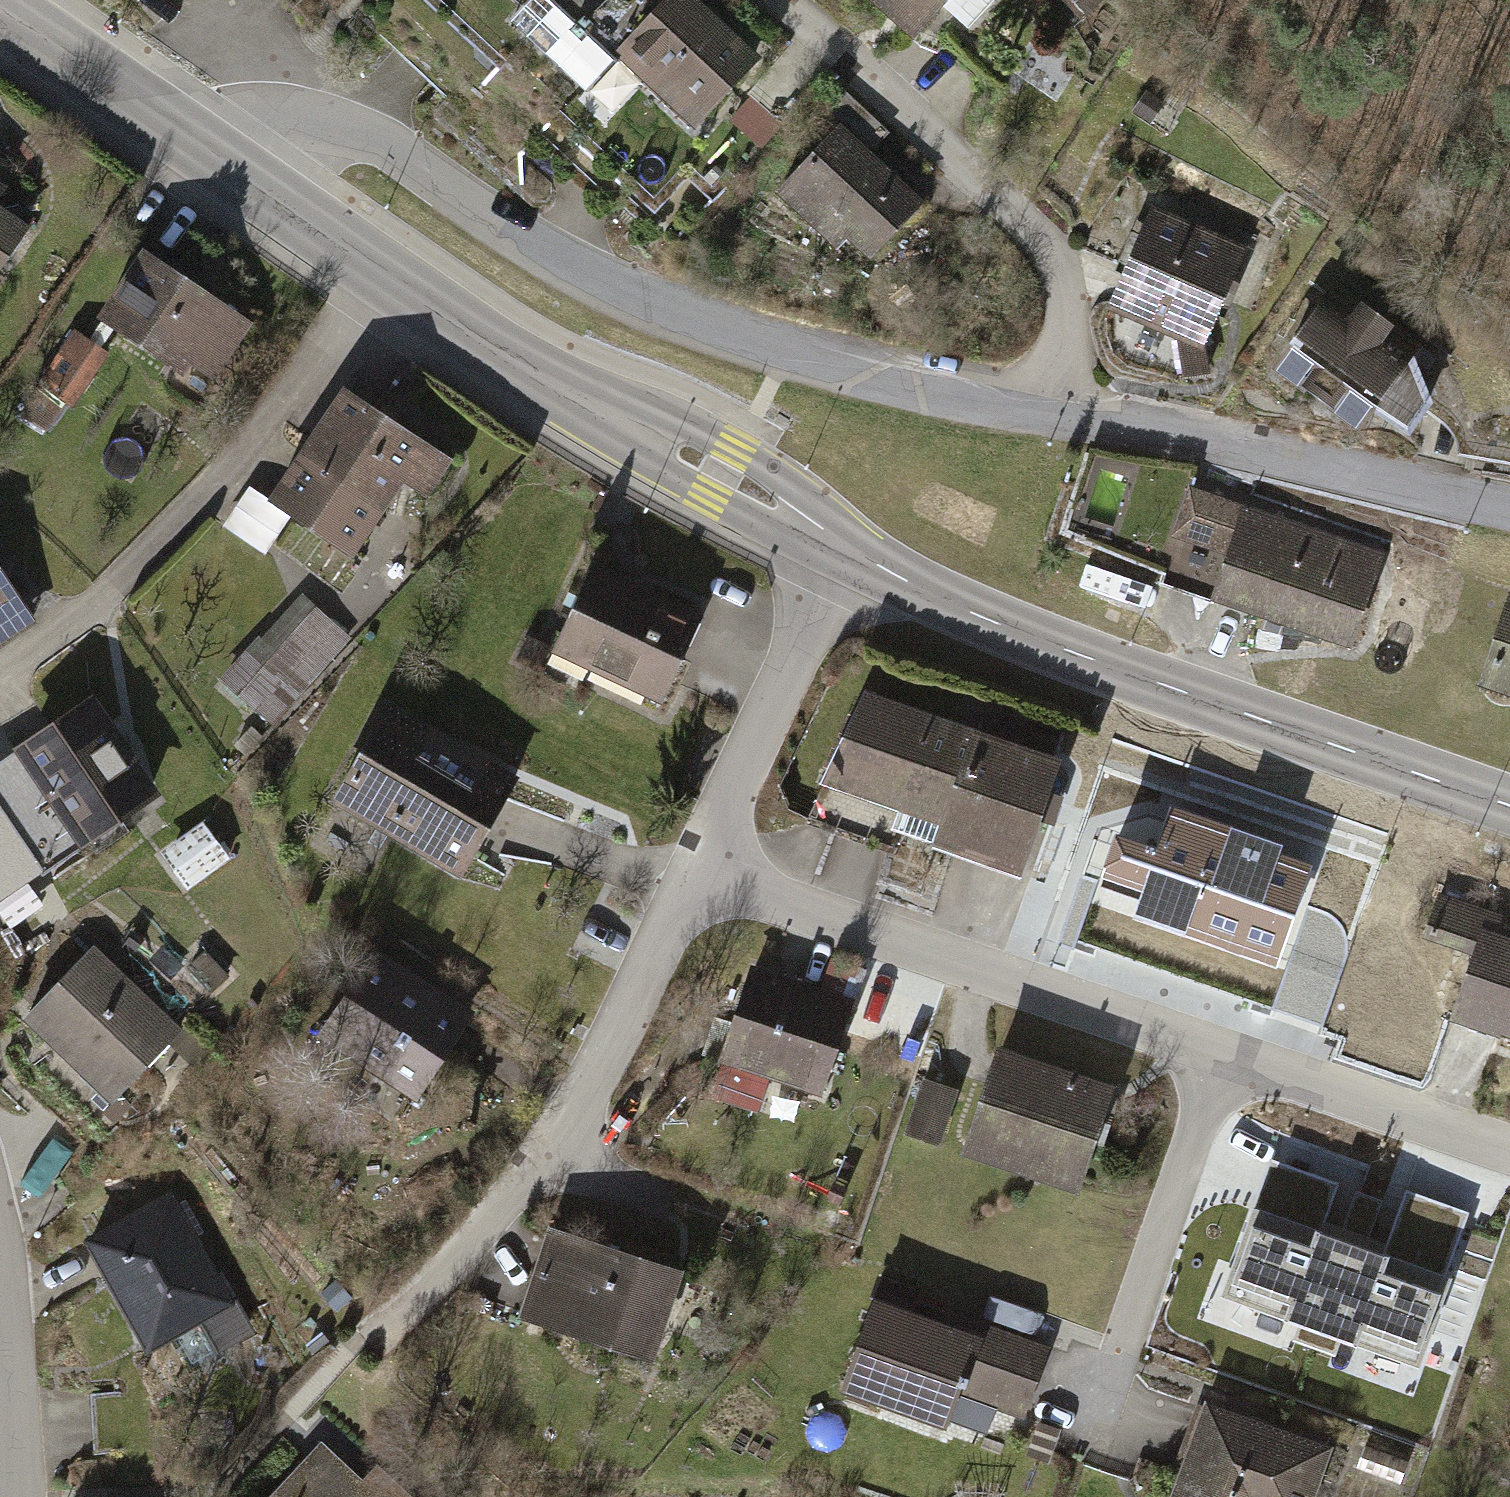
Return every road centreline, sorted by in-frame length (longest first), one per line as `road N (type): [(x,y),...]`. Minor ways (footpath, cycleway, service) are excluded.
road 1 (unclassified): [(214,155),(287,127),(361,134),(524,240),(642,299),(790,351),(1055,415)]
road 2 (residential): [(692,873),(1509,1152)]
road 3 (tertiary): [(214,155),(489,348),(843,548)]
road 4 (tertiary): [(843,548),(1032,637),(1509,806)]
road 5 (residential): [(692,873),(623,1023),(558,1134),(373,1342)]
road 6 (residential): [(1055,415),(1067,346),(1065,304),(1041,241),(769,0)]
road 7 (unclassified): [(1055,415),(1509,503)]
road 8 (residential): [(843,548),(692,873)]
road 9 (tertiary): [(0,10),(214,155)]
road 10 (residential): [(22,1496),(0,1268)]

